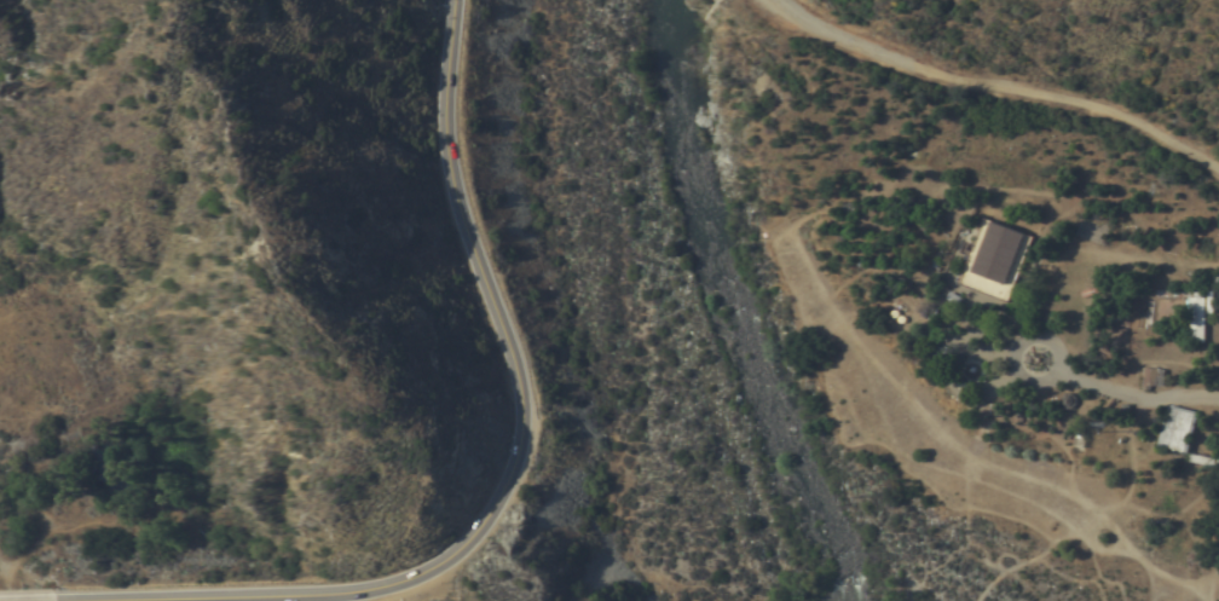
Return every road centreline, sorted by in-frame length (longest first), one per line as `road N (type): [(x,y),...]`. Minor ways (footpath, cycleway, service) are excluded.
road 1 (secondary): [(512,347),(524,416),(512,479),(476,534),(422,574),(351,593),(96,600)]
road 2 (track): [(1218,169),(1120,115),(935,73),(814,27),(775,0)]
road 3 (secondary): [(455,0),(446,148),(455,195),(512,347)]
road 4 (track): [(1218,398),(1144,400),(1059,371)]

